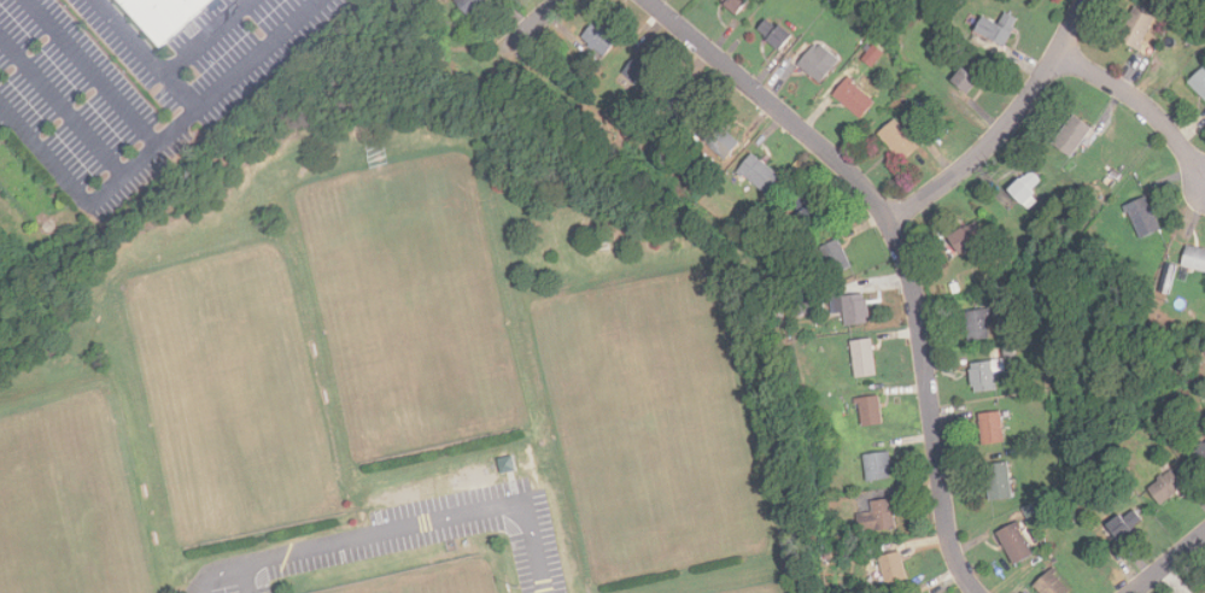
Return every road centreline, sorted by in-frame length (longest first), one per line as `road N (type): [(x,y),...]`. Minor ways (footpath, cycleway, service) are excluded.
road 1 (residential): [(976,592),(948,541),(912,281),(887,222),(831,155),(646,0)]
road 2 (residential): [(1085,0),(1045,75),(990,142),(887,222)]
road 3 (residential): [(1057,53),(1148,110),(1204,179)]

